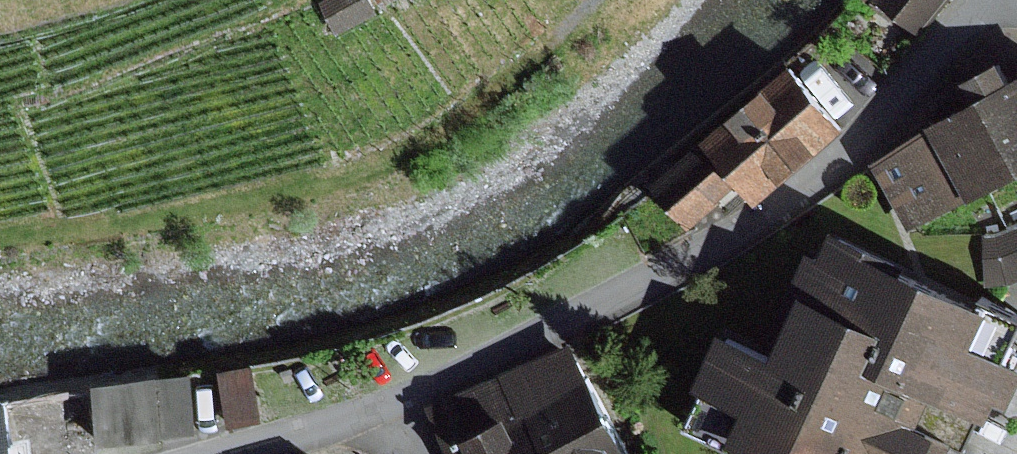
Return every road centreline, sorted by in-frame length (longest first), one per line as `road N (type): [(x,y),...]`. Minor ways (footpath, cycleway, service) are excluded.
road 1 (residential): [(386,410),(620,302),(814,184),(918,83),(983,0)]
road 2 (residential): [(233,453),(386,410)]

